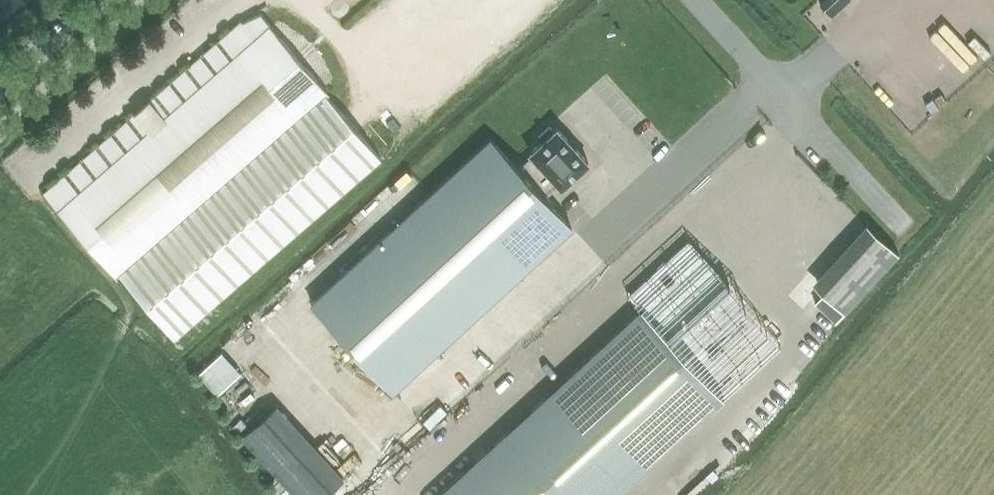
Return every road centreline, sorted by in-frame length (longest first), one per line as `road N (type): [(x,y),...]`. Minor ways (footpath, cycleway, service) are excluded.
road 1 (unclassified): [(695,0),(908,232)]
road 2 (tertiary): [(0,82),(89,0)]

